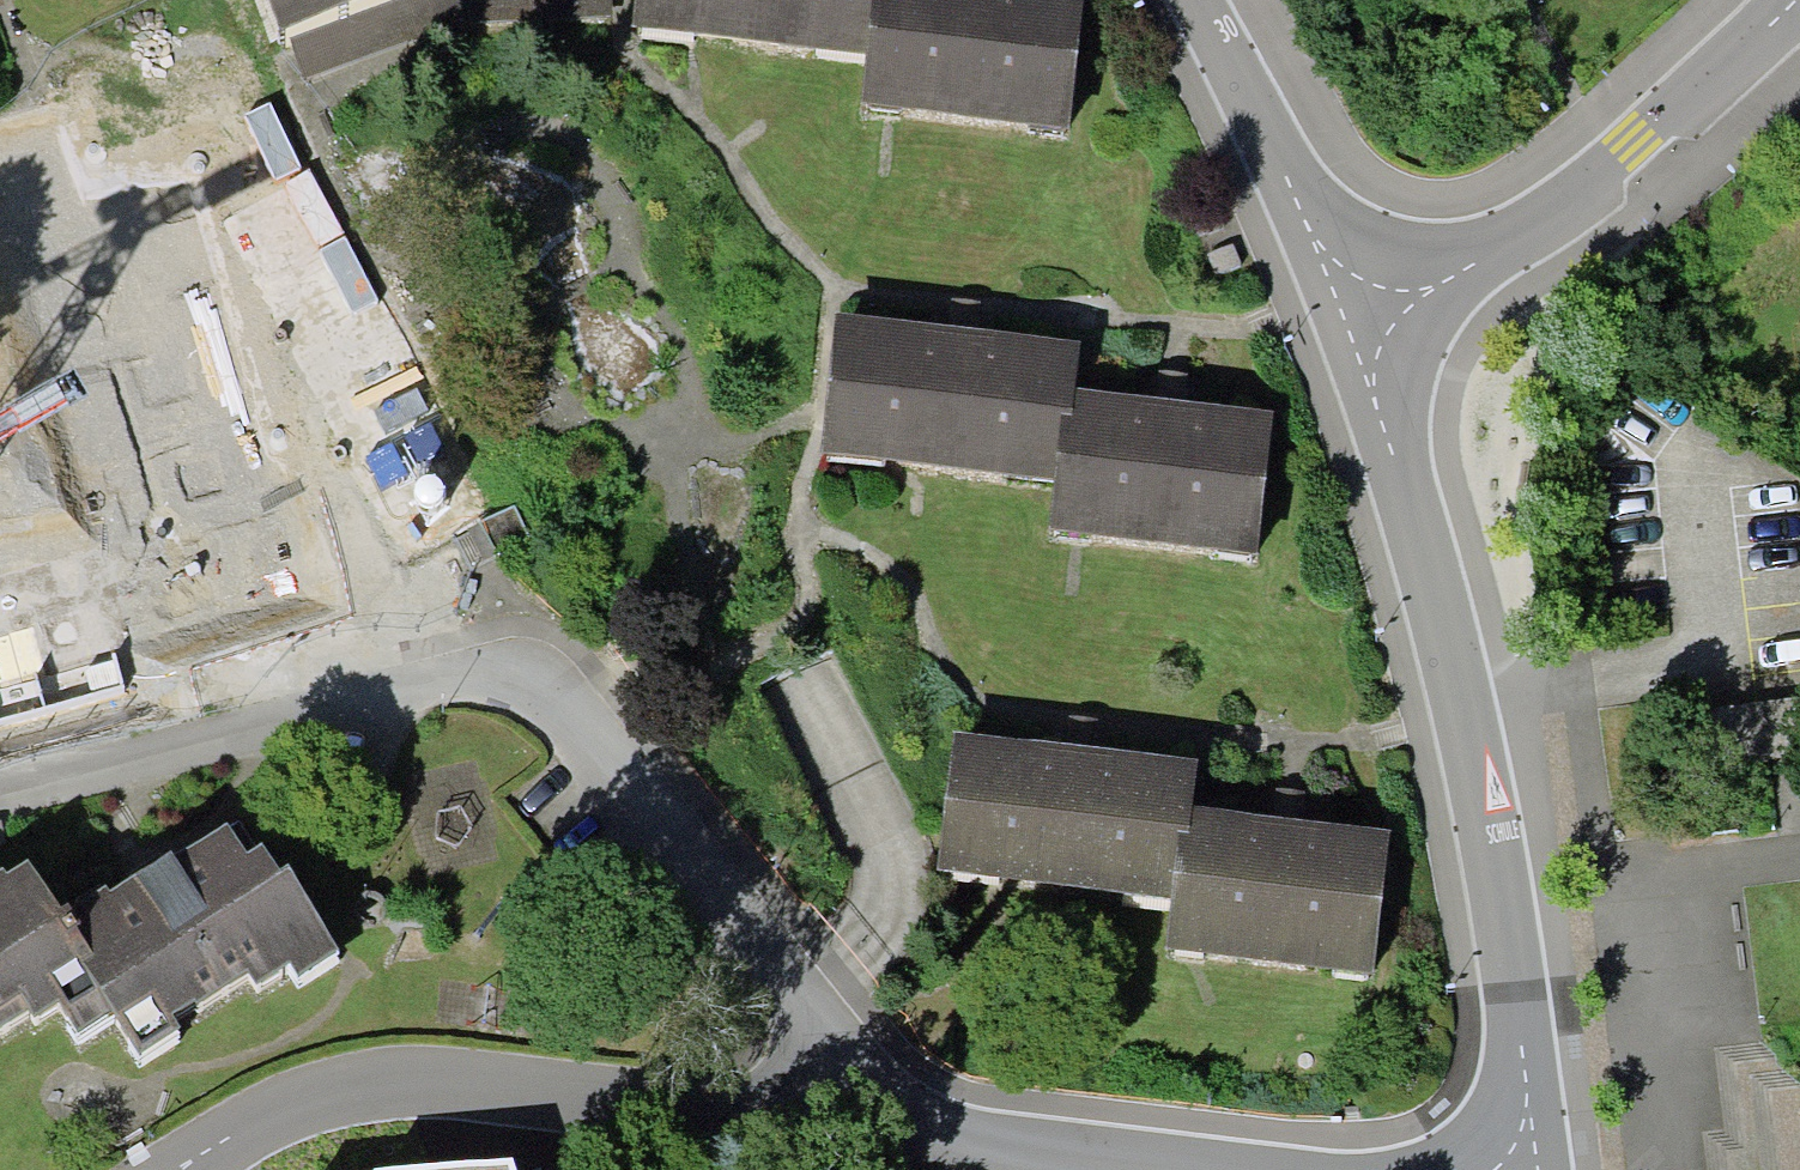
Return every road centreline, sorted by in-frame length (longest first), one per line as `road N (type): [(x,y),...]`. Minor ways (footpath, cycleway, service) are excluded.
road 1 (residential): [(1359,323),(1457,689),(1540,1169)]
road 2 (residential): [(872,1116),(359,1080),(165,1169)]
road 3 (residential): [(0,796),(470,677),(520,673),(553,693)]
road 4 (residential): [(1793,0),(1632,143),(1359,323)]
road 5 (residential): [(872,1116),(553,693)]
road 6 (residential): [(1276,1169),(872,1116)]
road 7 (residential): [(1189,0),(1359,323)]

